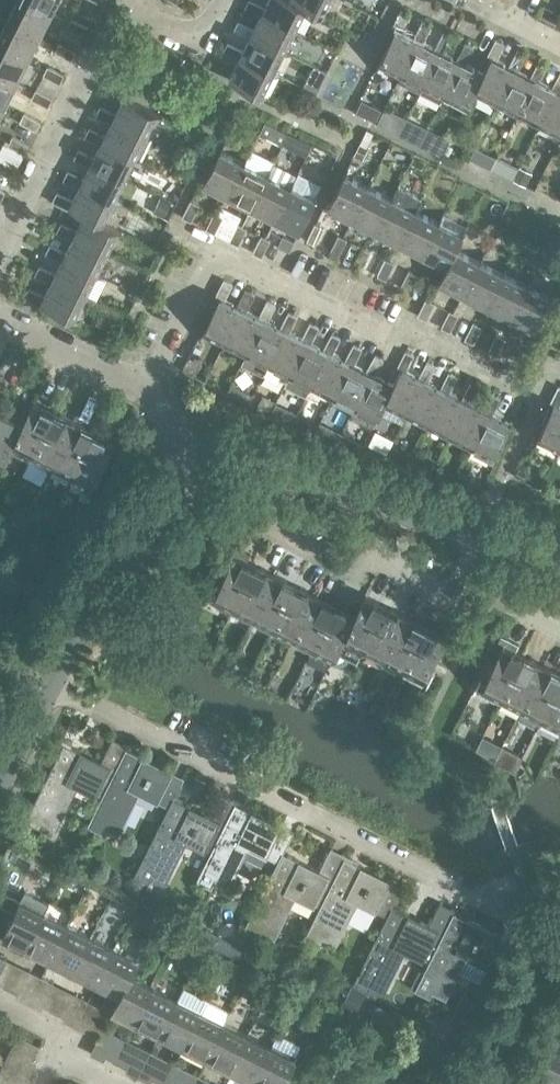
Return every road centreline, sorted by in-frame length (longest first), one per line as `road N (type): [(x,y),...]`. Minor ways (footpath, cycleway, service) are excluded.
road 1 (residential): [(520,924),(45,685)]
road 2 (residential): [(465,361),(412,337),(387,340),(214,256),(145,393)]
road 3 (residential): [(0,262),(126,9),(197,32),(223,0)]
road 4 (residential): [(485,529),(319,474),(252,471),(189,480)]
road 5 (residential): [(257,529),(344,569),(376,559),(454,596),(485,529)]
road 6 (residential): [(189,480),(161,495),(122,536),(45,685)]
road 7 (residential): [(145,393),(0,326)]

